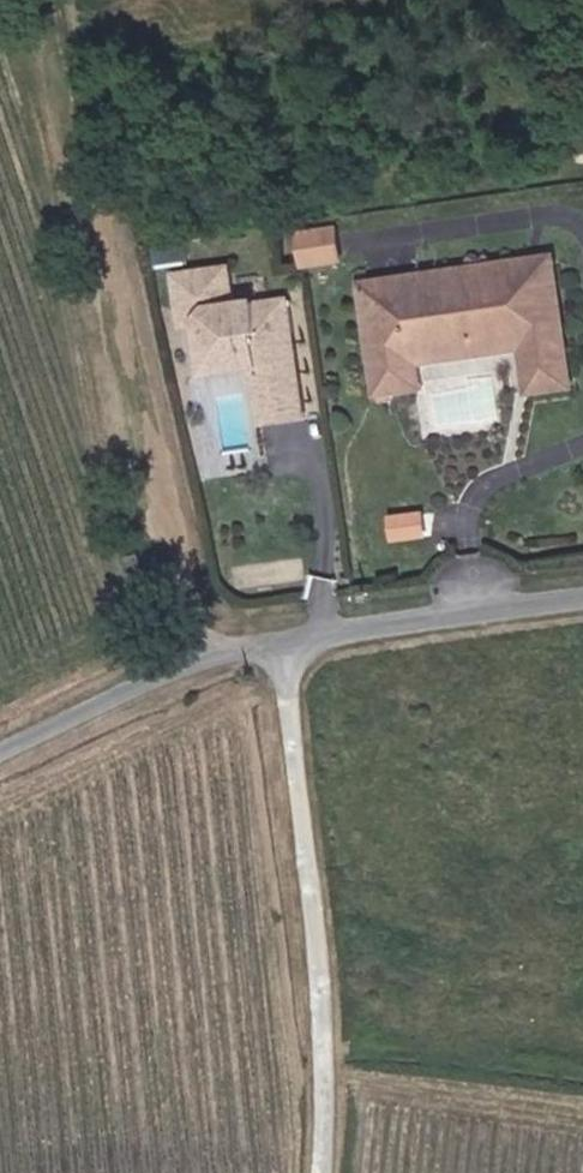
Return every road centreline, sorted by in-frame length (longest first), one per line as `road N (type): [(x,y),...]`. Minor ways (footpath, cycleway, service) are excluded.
road 1 (track): [(57,0),(227,649)]
road 2 (unclassified): [(0,749),(214,652),(582,595)]
road 3 (track): [(323,1172),(332,1039),(276,640)]

